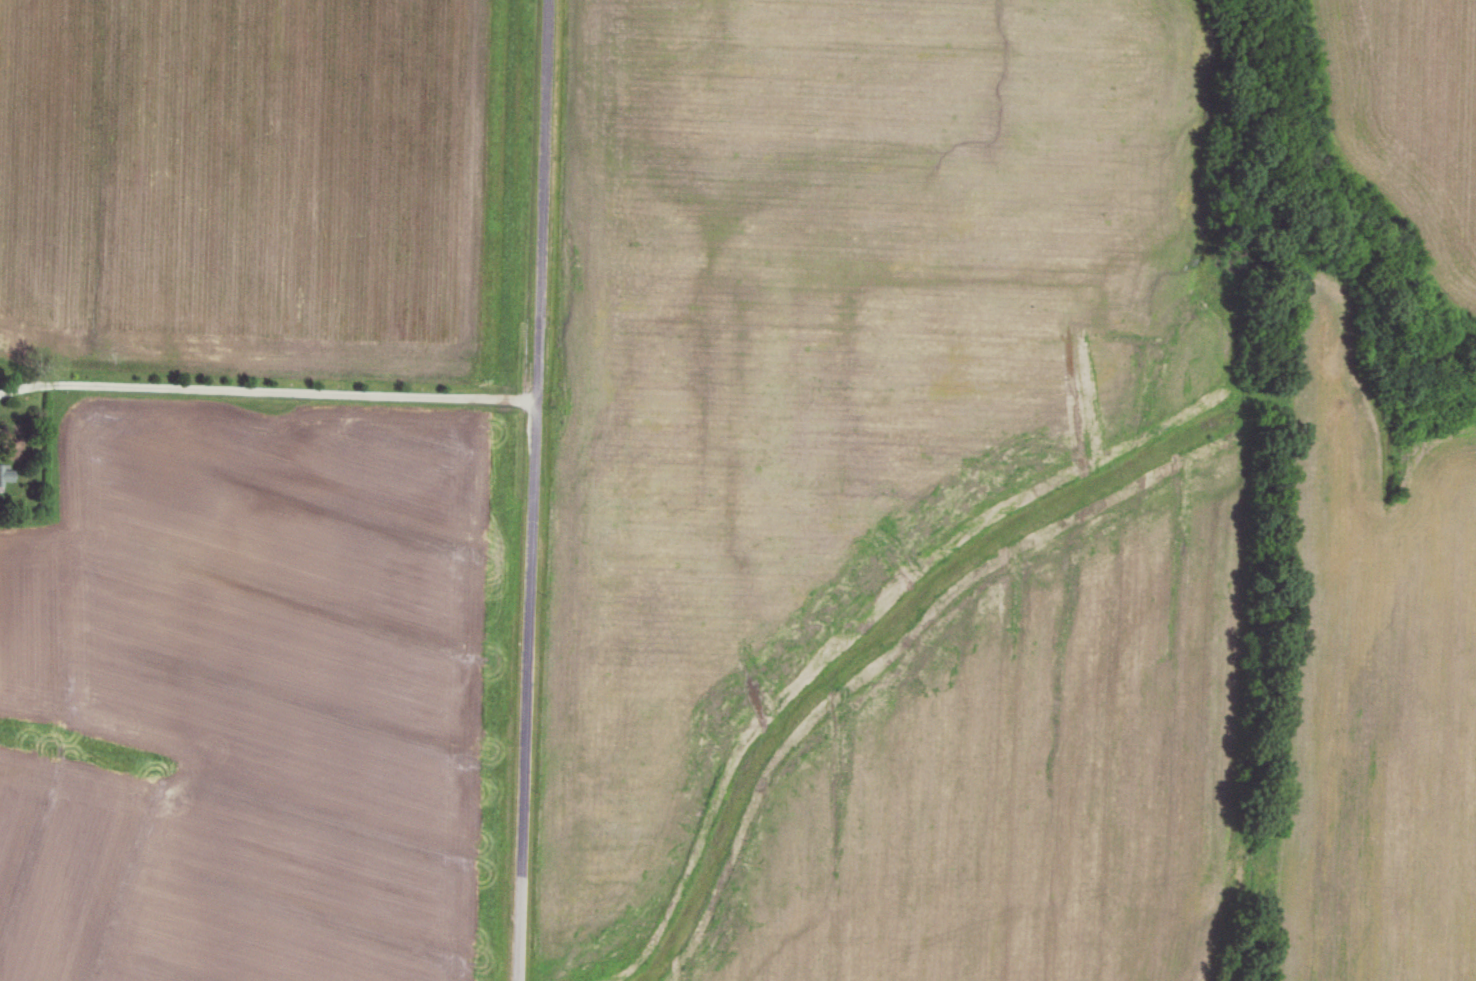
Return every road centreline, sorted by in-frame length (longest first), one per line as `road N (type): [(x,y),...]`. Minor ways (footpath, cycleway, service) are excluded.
road 1 (residential): [(519,980),(550,0)]

